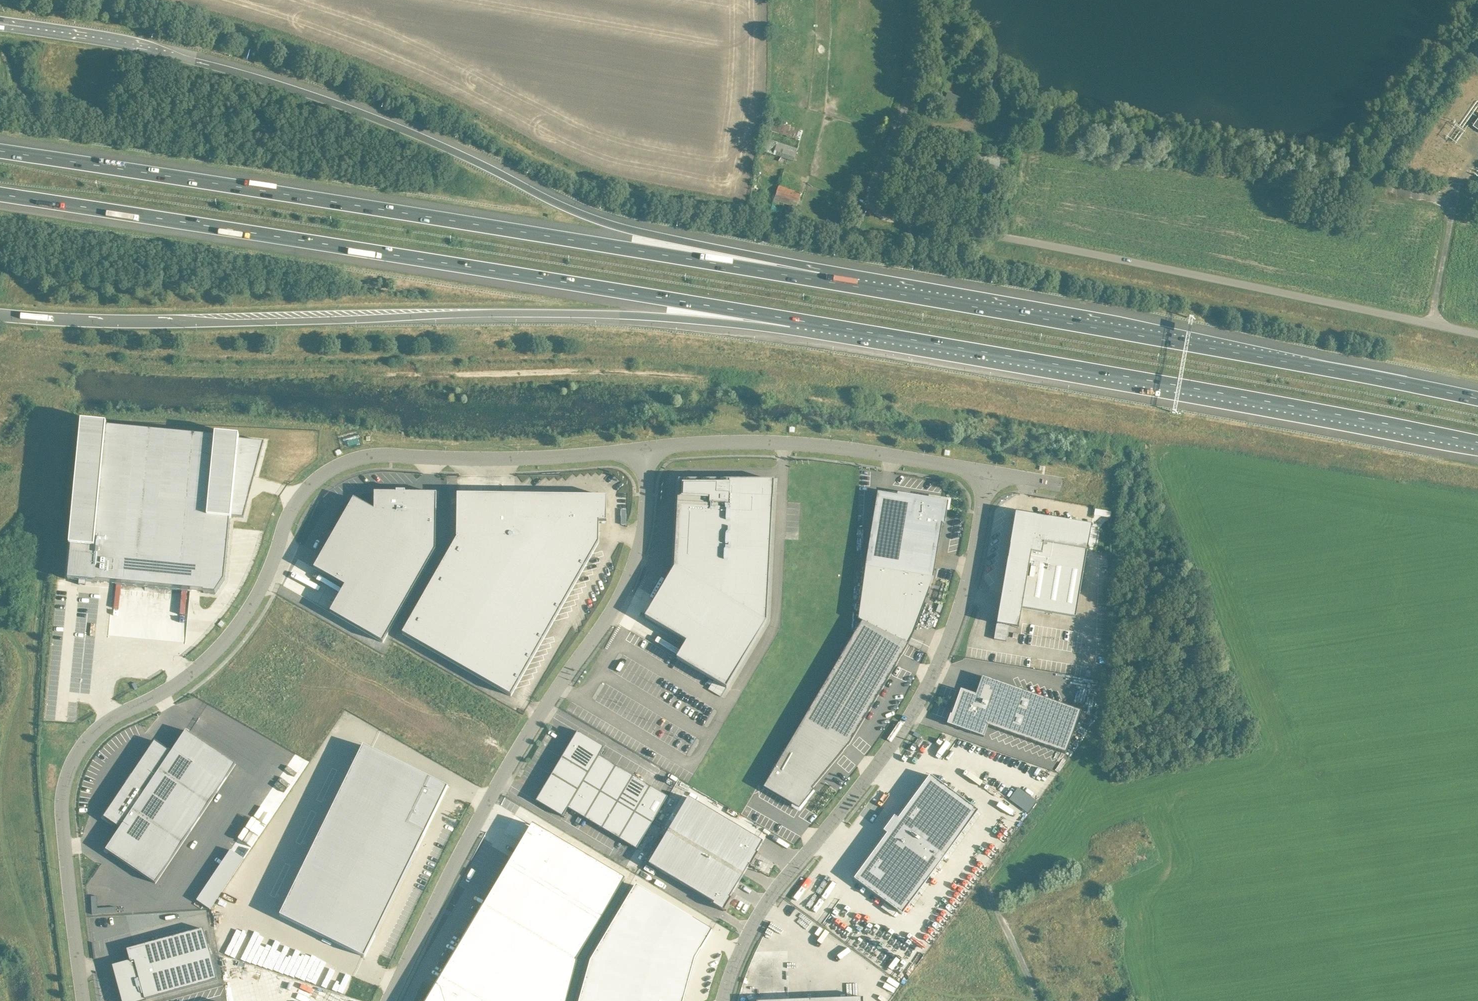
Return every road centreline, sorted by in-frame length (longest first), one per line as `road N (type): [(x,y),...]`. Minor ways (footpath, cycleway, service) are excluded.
road 1 (residential): [(644,448),(524,458),(375,455),(334,468),(303,493),(264,582),(223,644),(175,685),(100,727),(71,766),(62,805),(84,1000)]
road 2 (motorway): [(819,280),(603,222),(423,138),(275,85),(107,39),(0,24)]
road 3 (motorway): [(819,280),(0,151)]
road 4 (unclassified): [(1477,333),(883,213),(874,184),(913,75),(916,0)]
road 5 (motorway): [(0,194),(791,319)]
road 6 (motorway): [(0,315),(195,323),(507,313),(791,319)]
road 7 (motorway): [(791,319),(1477,442)]
road 8 (motorway): [(1477,399),(819,280)]
road 9 (residential): [(389,1000),(515,755),(621,595),(645,520),(644,448)]
road 10 (residential): [(988,472),(970,573),(932,676),(884,756),(764,906),(723,1000)]
road 11 (residential): [(988,472),(784,442),(644,448)]
road 12 (unclassified): [(1043,1000),(983,875)]

